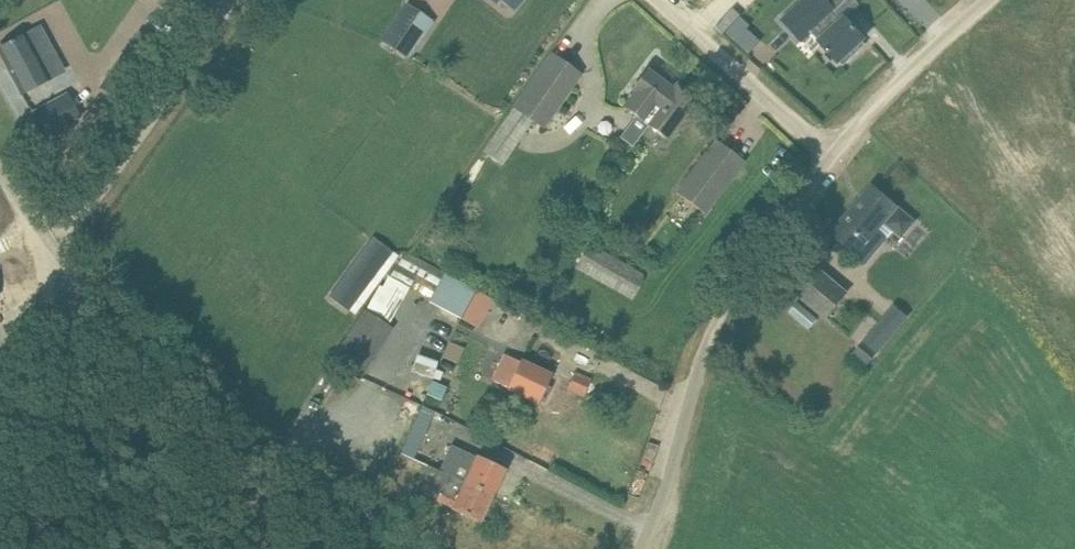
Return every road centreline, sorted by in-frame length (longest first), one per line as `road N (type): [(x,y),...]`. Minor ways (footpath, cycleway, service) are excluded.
road 1 (unclassified): [(635,548),(680,441),(707,347),(755,254),(833,154)]
road 2 (unclassified): [(278,548),(66,231)]
road 3 (unclassified): [(66,231),(25,524)]
road 4 (unclassified): [(833,154),(660,0)]
road 5 (unclassified): [(833,154),(988,0)]
road 6 (unclassified): [(66,231),(0,122)]

